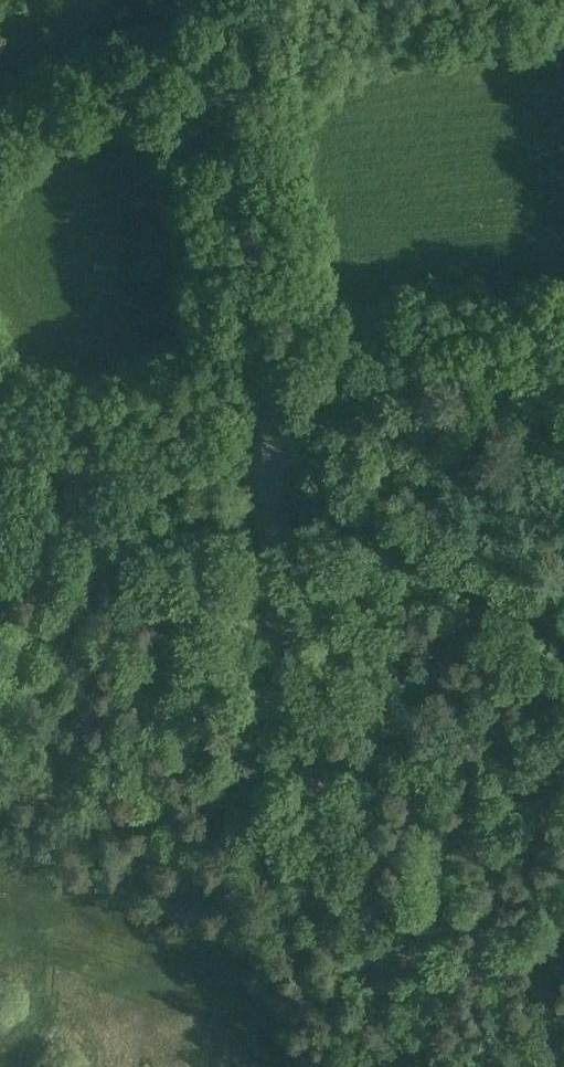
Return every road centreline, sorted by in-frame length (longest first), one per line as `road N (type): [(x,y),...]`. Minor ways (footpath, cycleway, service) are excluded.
road 1 (tertiary): [(410,1066),(301,716),(268,458)]
road 2 (tertiary): [(268,458),(267,350),(234,0)]
road 3 (track): [(268,458),(320,477),(563,627)]
road 4 (unclassified): [(268,458),(563,364)]
road 5 (track): [(0,541),(268,458)]
road 6 (track): [(334,829),(262,978)]

